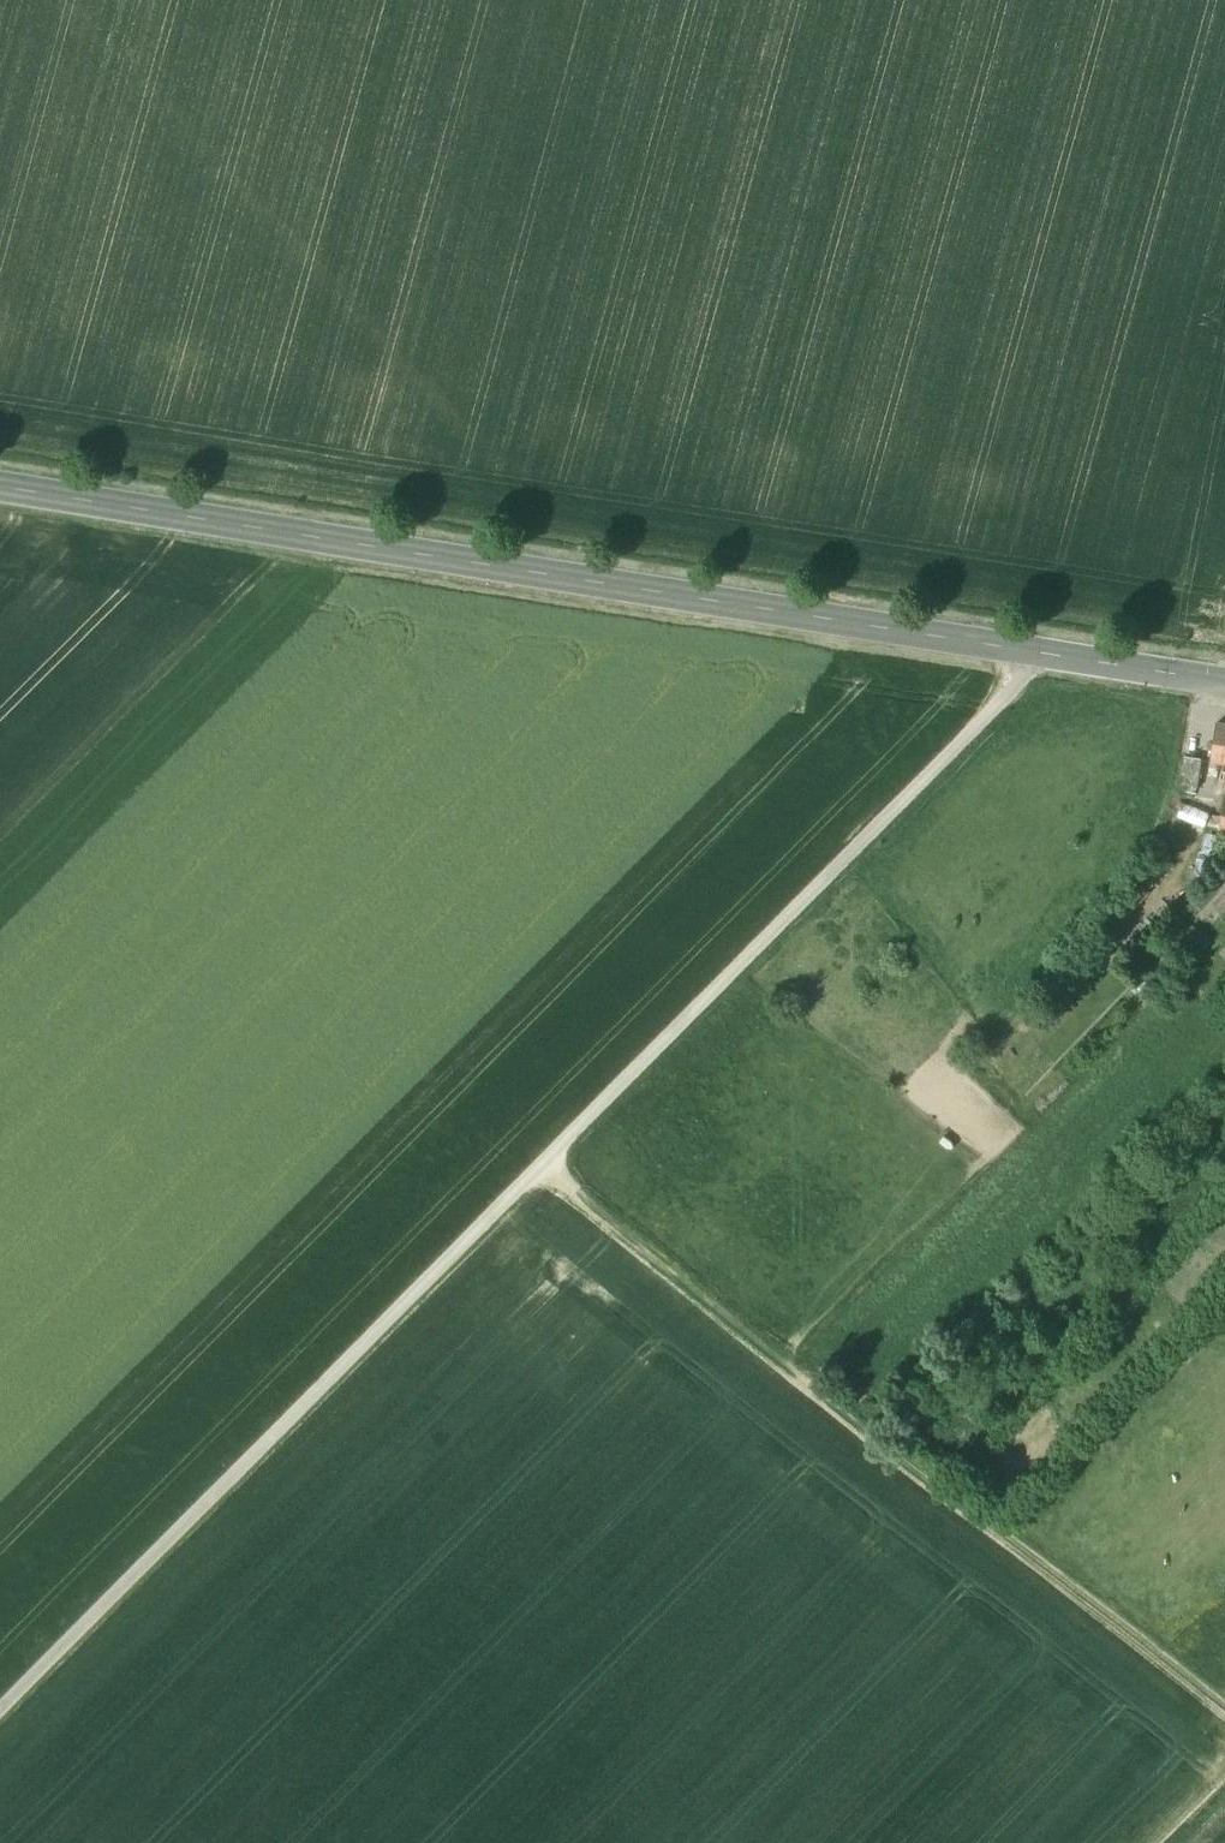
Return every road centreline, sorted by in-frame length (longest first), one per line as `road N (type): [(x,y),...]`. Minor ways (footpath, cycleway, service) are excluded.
road 1 (tertiary): [(1224,681),(0,487)]
road 2 (track): [(542,1166),(1224,1711)]
road 3 (track): [(0,1708),(542,1166)]
road 4 (track): [(542,1166),(1016,684),(1026,650)]

